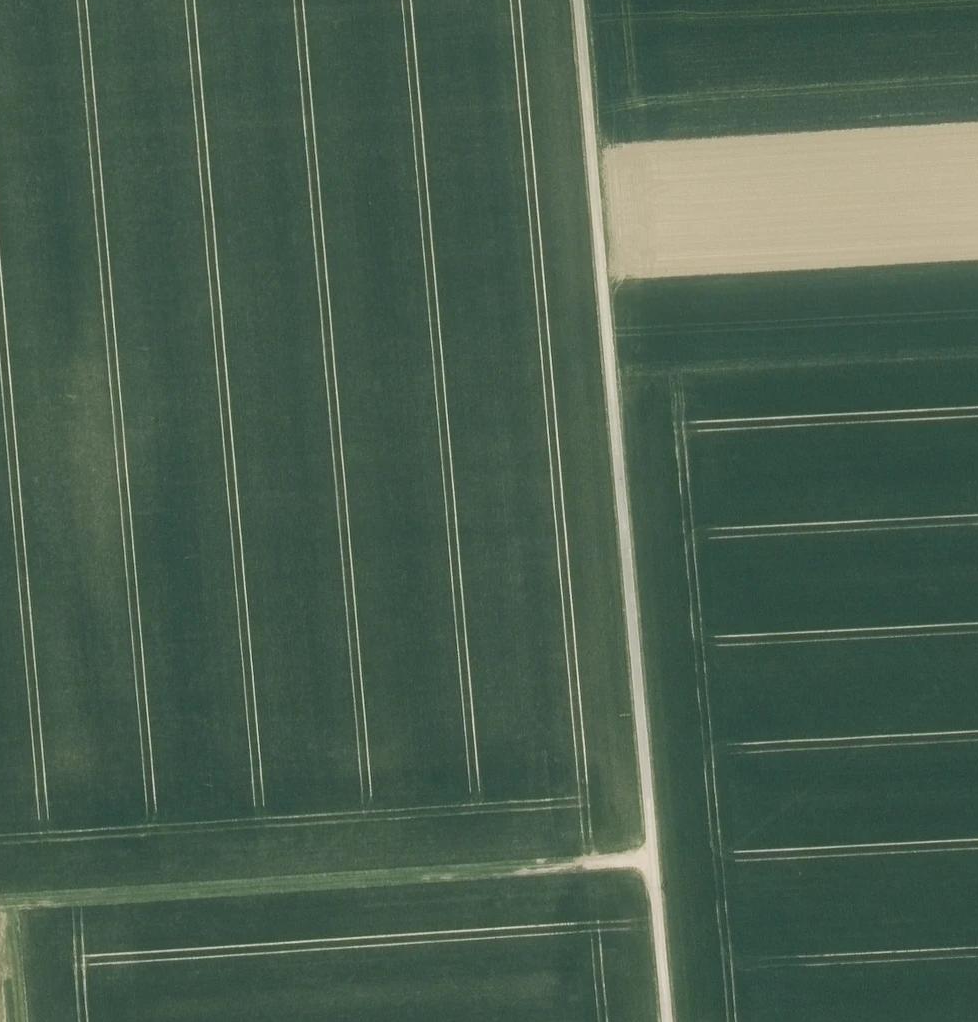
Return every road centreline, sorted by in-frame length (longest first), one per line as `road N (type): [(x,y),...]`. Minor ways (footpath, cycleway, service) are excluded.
road 1 (track): [(585,0),(668,1021)]
road 2 (track): [(0,905),(654,859)]

